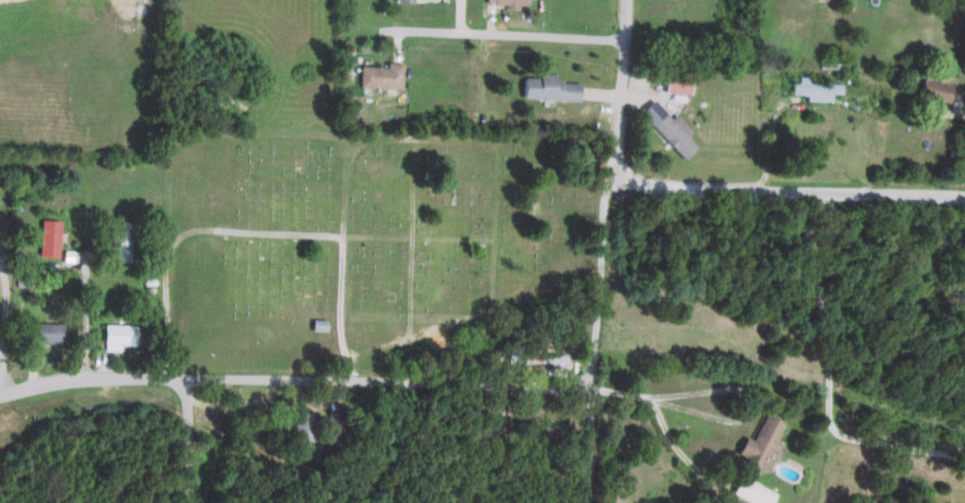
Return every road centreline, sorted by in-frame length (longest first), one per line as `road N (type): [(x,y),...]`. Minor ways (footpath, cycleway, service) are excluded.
road 1 (residential): [(156,376),(554,384)]
road 2 (residential): [(582,385),(619,0)]
road 3 (residential): [(964,197),(600,179)]
road 4 (residential): [(0,394),(156,376)]
road 5 (residential): [(182,377),(186,502)]

